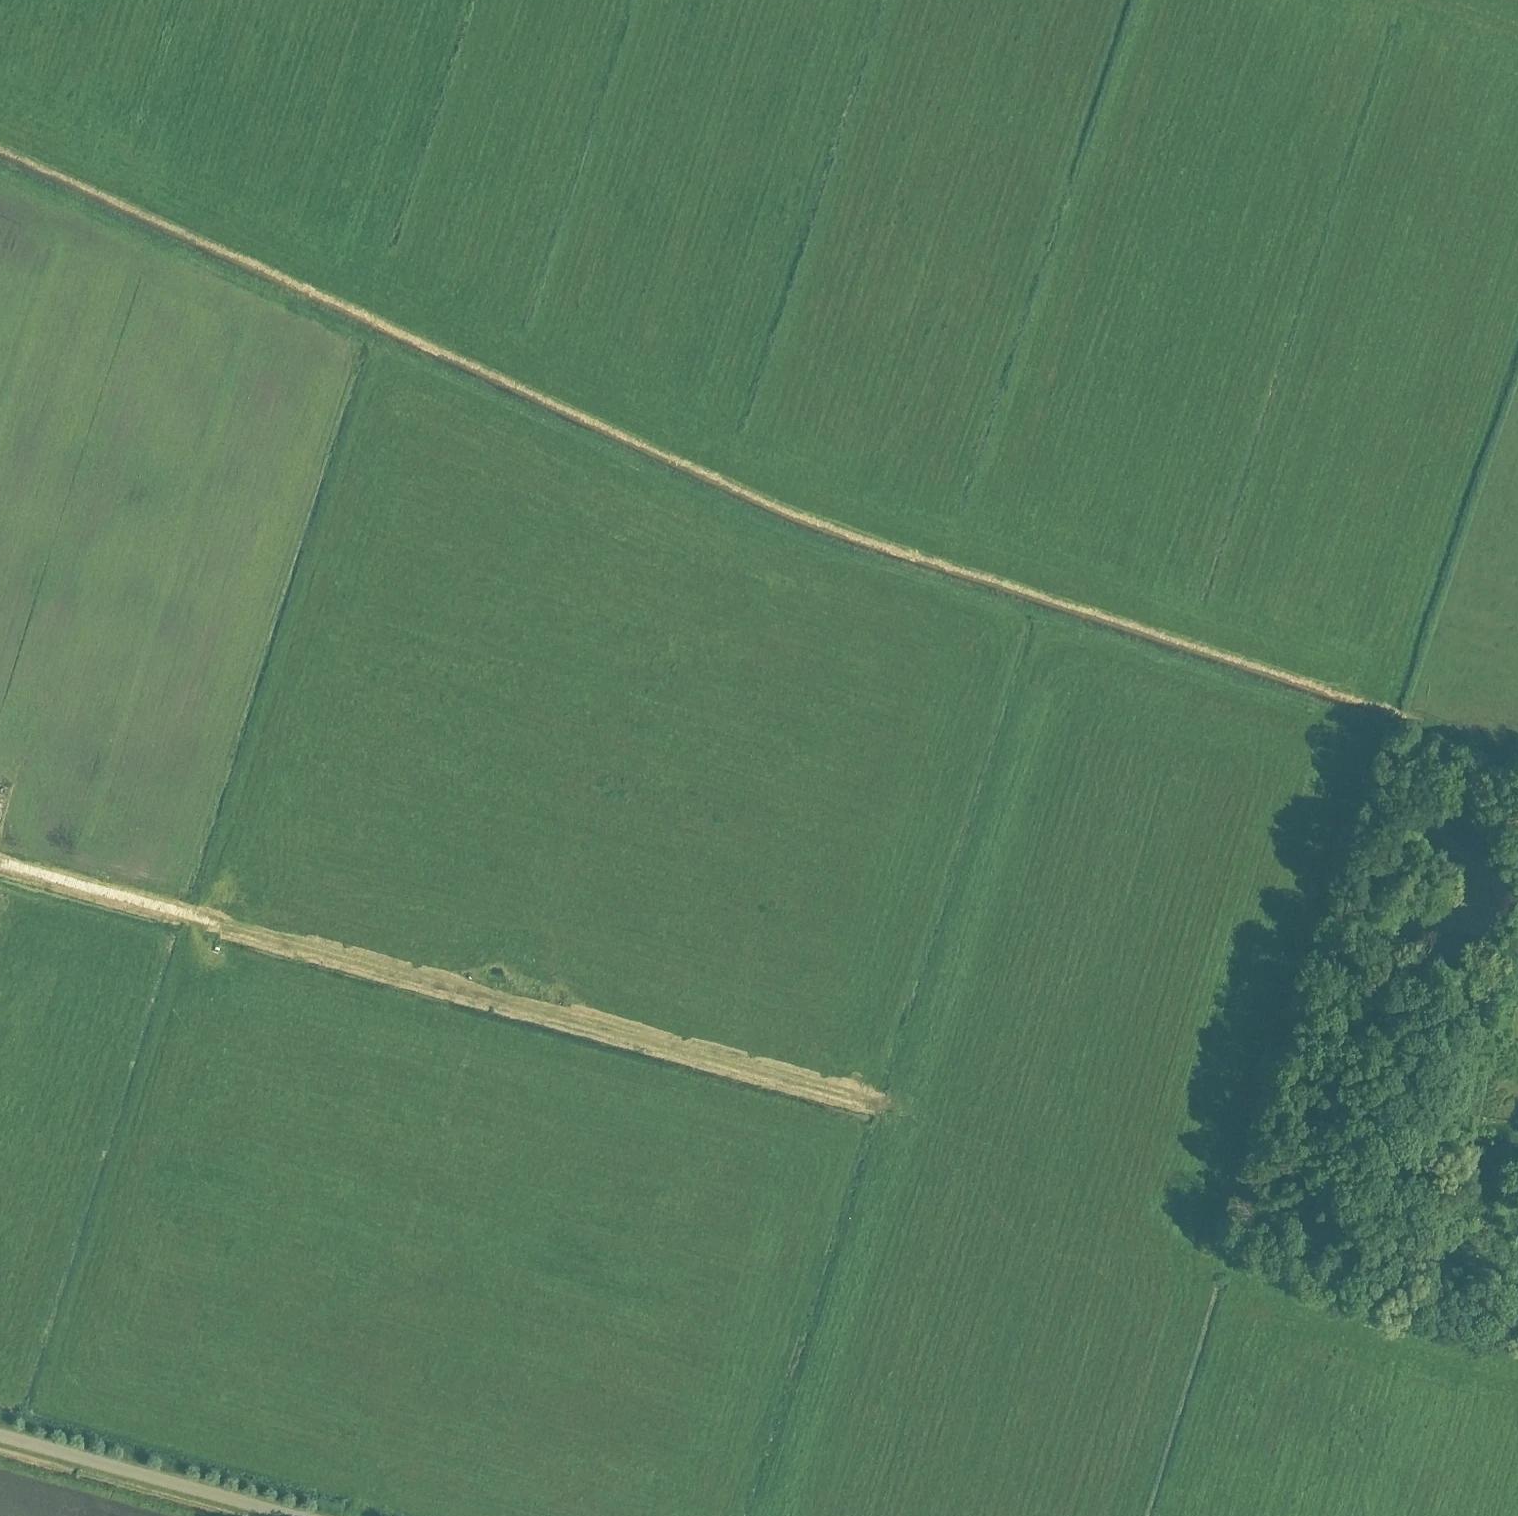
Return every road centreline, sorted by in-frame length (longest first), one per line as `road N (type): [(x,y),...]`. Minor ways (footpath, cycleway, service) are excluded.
road 1 (unclassified): [(328,1515),(0,1430)]

